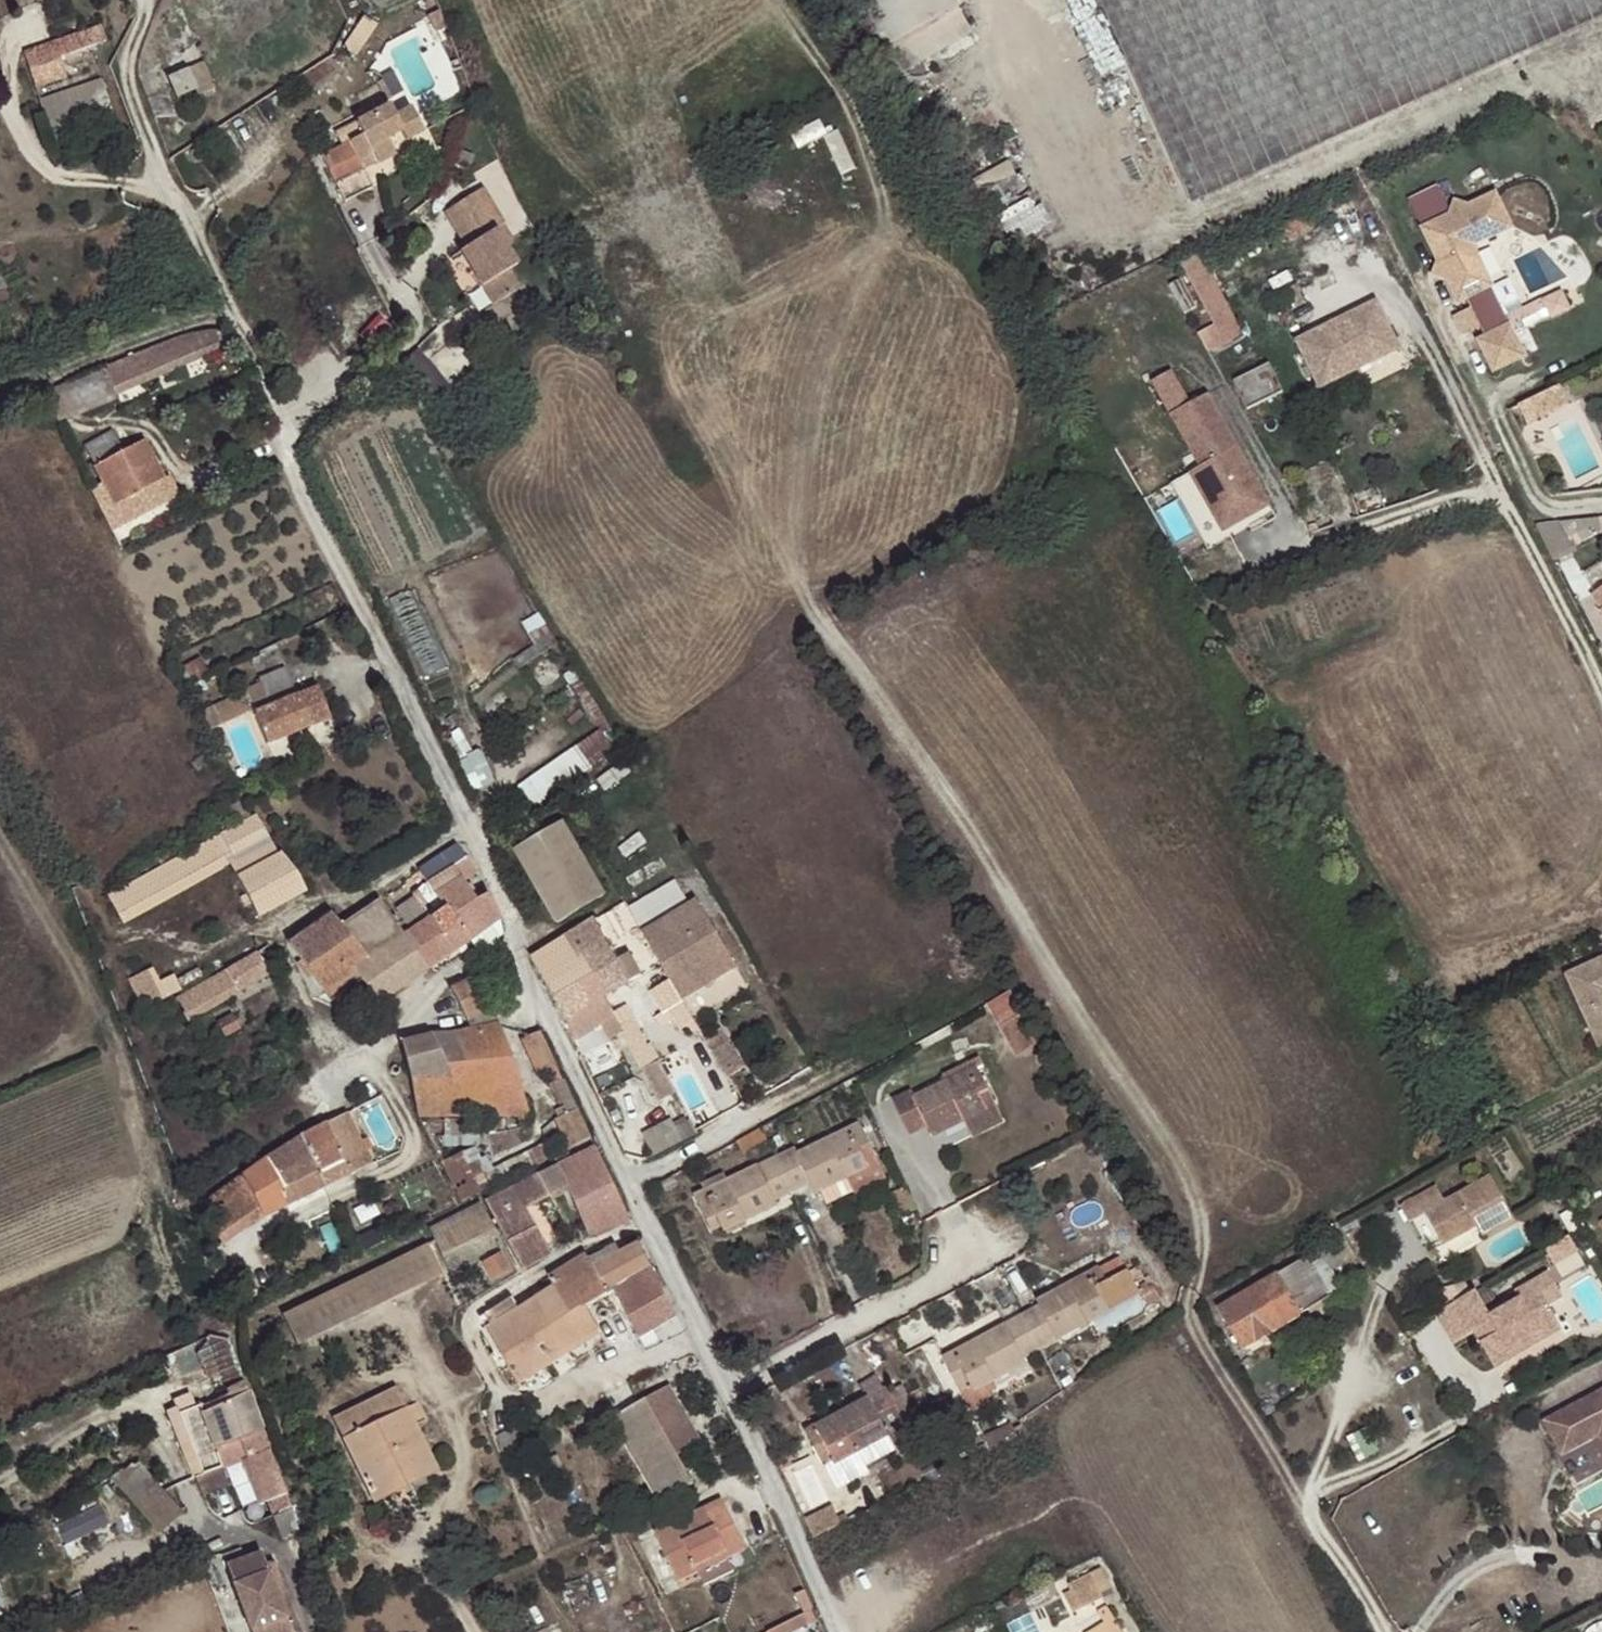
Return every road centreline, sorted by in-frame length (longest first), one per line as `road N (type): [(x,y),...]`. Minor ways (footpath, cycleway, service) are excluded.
road 1 (track): [(1310,1507),(1197,1339),(1190,1316),(1201,1232),(1181,1168),(825,624)]
road 2 (track): [(1601,52),(1479,93),(1191,221),(1119,236),(1094,233),(1069,213),(1017,130),(1003,76),(1013,0)]
road 3 (residential): [(469,821),(370,887),(284,917),(278,950),(319,1042),(339,1055),(394,1032),(449,969),(518,948)]
road 4 (residential): [(648,1222),(479,1305),(471,1338),(499,1388),(521,1400),(701,1337)]
road 5 (residential): [(143,0),(129,70),(134,99),(285,430)]
road 6 (residential): [(285,430),(298,486),(469,821)]
road 7 (residential): [(1383,1631),(1310,1507),(1382,1287)]
road 8 (residential): [(727,1389),(984,1255),(1007,1261)]
road 9 (residential): [(629,1183),(863,1055)]
road 10 (residential): [(727,1389),(836,1631)]
road 11 (residential): [(518,948),(533,994),(629,1183)]
road 12 (residential): [(285,430),(323,394),(410,336),(369,242)]
road 13 (residential): [(1484,459),(1601,686)]
road 14 (track): [(0,401),(187,320),(235,313)]
road 15 (track): [(777,0),(875,183),(879,204)]
road 16 (residential): [(310,1631),(287,1562),(274,1548),(210,1526),(183,1482)]
road 17 (residential): [(1601,504),(1557,508),(1536,498),(1497,418)]
road 18 (residential): [(469,821),(518,948)]
road 19 (residential): [(648,1222),(701,1337)]

